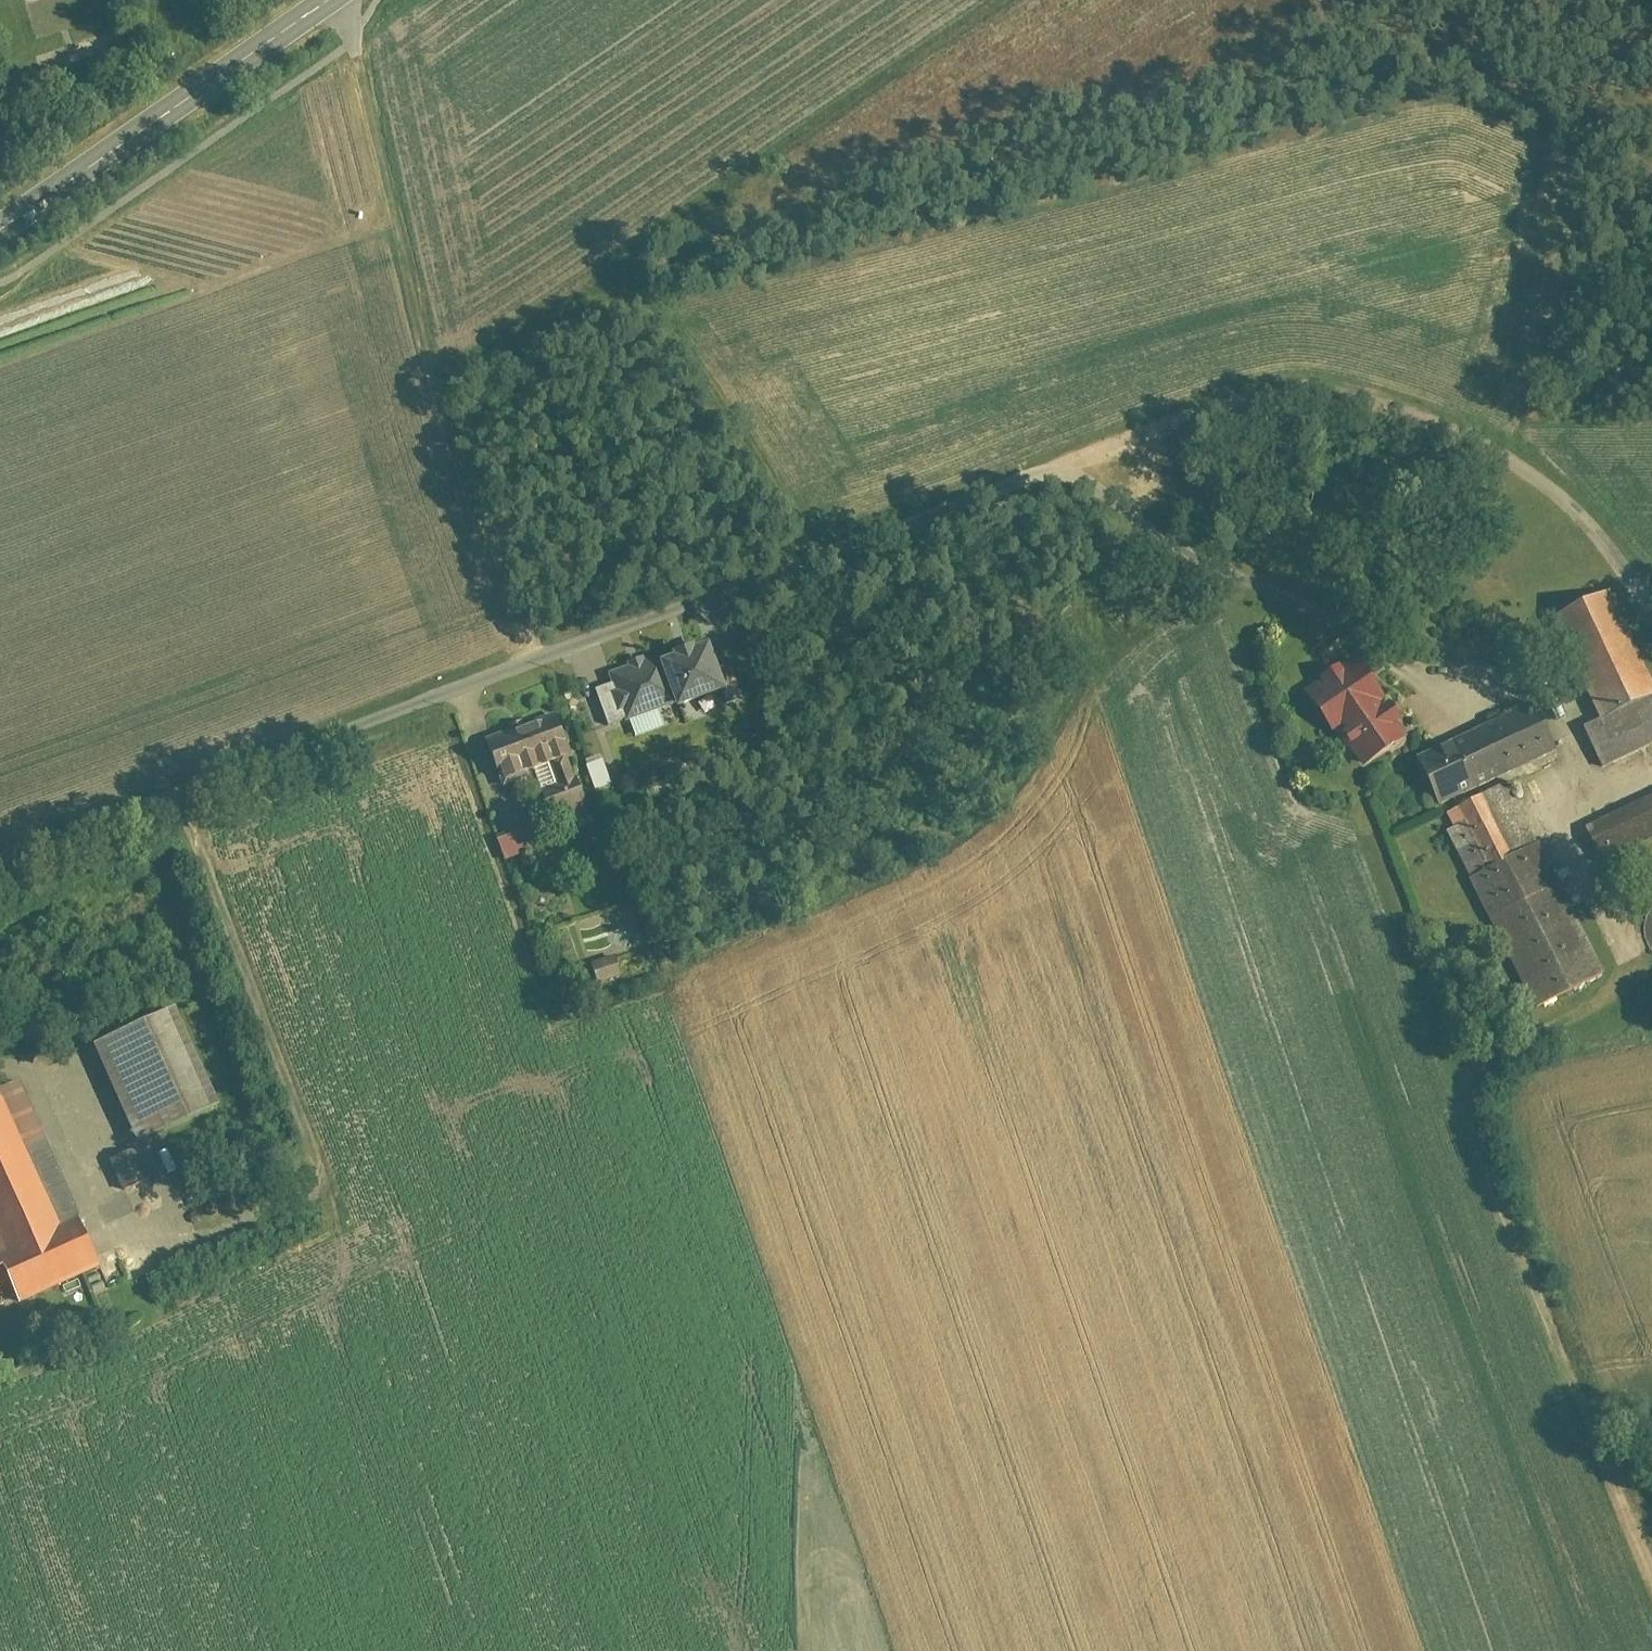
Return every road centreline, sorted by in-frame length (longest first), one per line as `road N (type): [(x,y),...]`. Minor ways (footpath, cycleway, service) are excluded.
road 1 (residential): [(0,864),(1038,479),(1063,476),(1099,487),(1137,522)]
road 2 (secondary): [(0,236),(338,0)]

